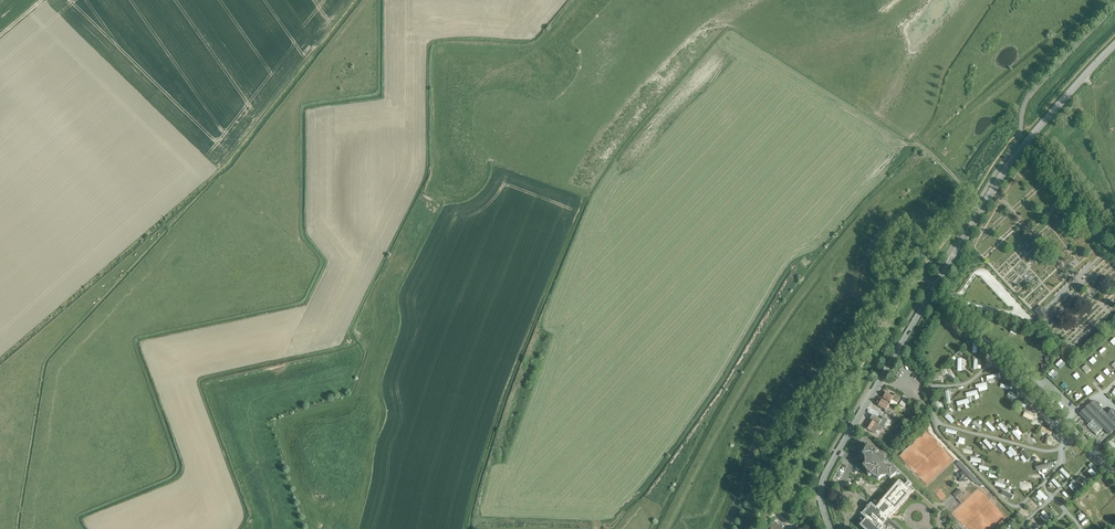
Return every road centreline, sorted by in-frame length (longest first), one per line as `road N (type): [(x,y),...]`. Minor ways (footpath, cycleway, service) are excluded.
road 1 (secondary): [(830,528),(825,476),(934,287),(1017,153),(1114,46)]

